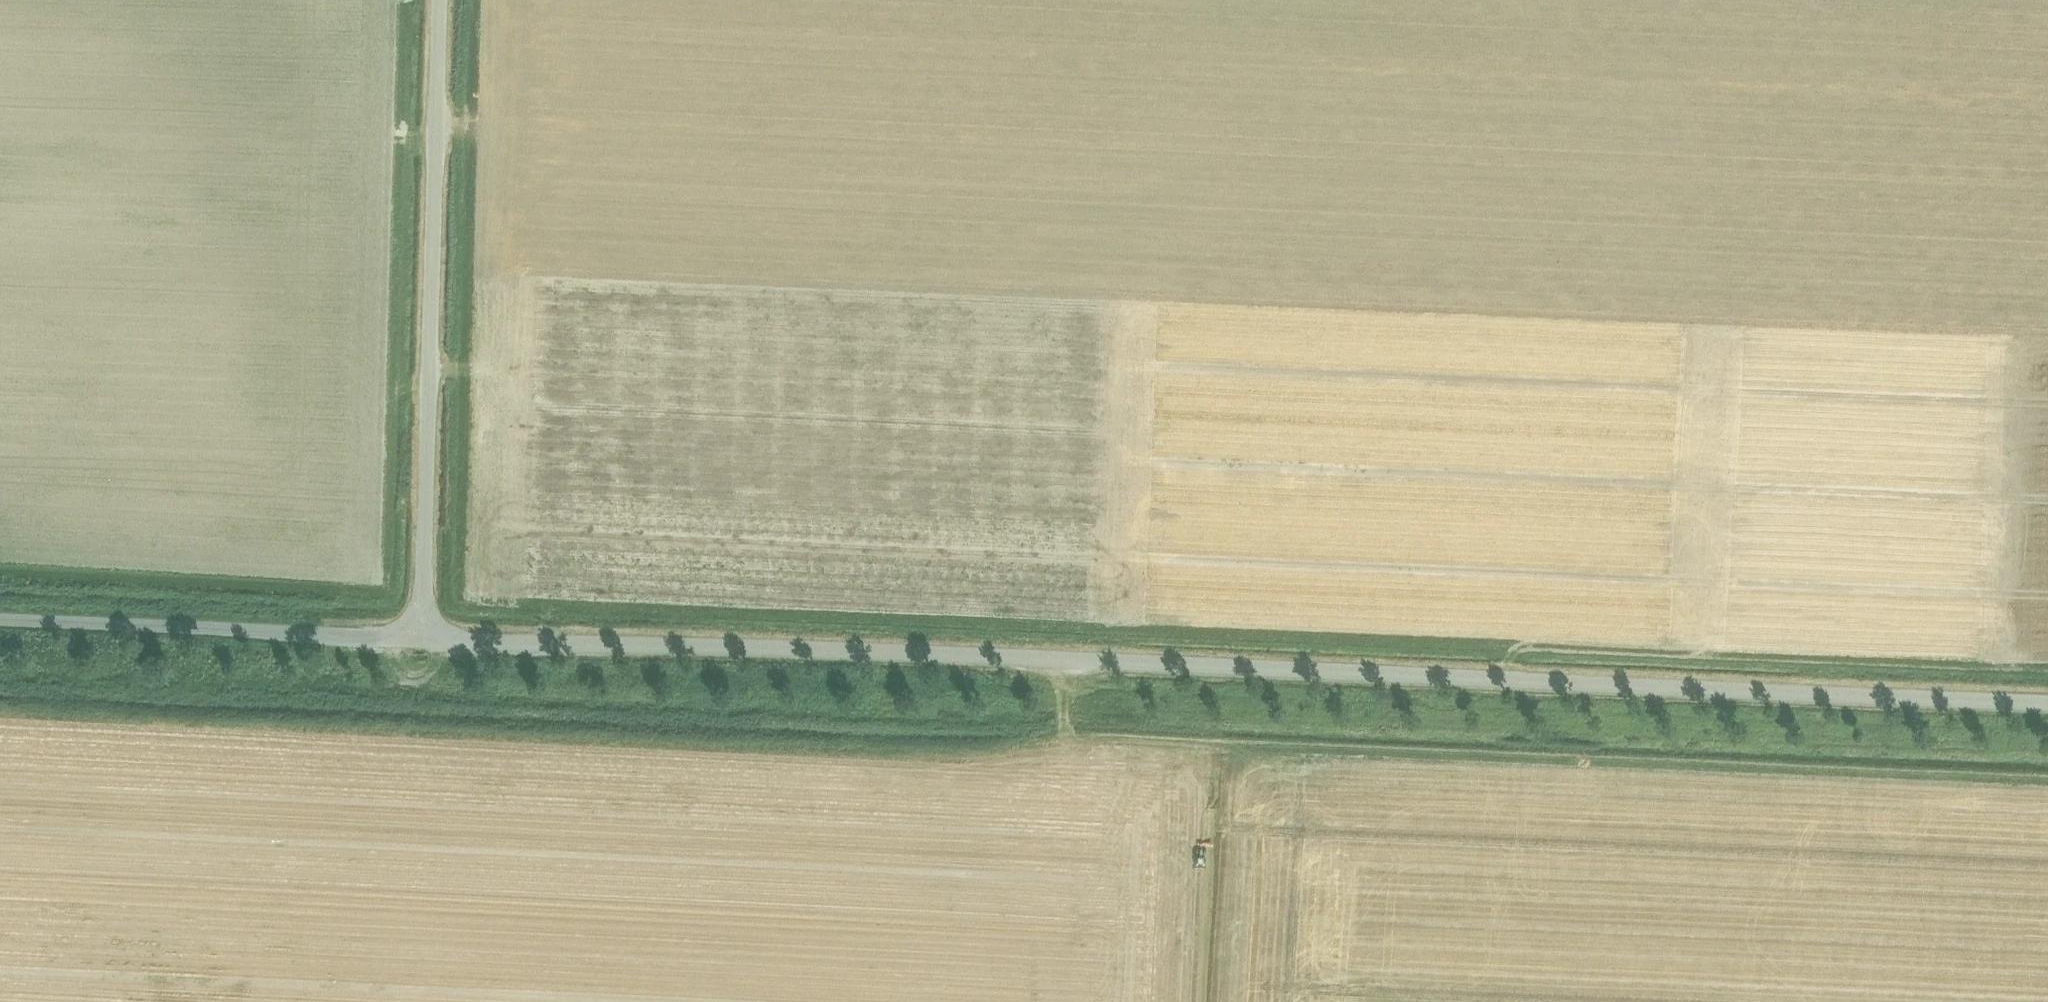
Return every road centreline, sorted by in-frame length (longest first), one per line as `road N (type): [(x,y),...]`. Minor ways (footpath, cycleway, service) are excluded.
road 1 (tertiary): [(2047,701),(422,641)]
road 2 (tertiary): [(422,641),(436,0)]
road 3 (unclassified): [(0,620),(422,641)]

